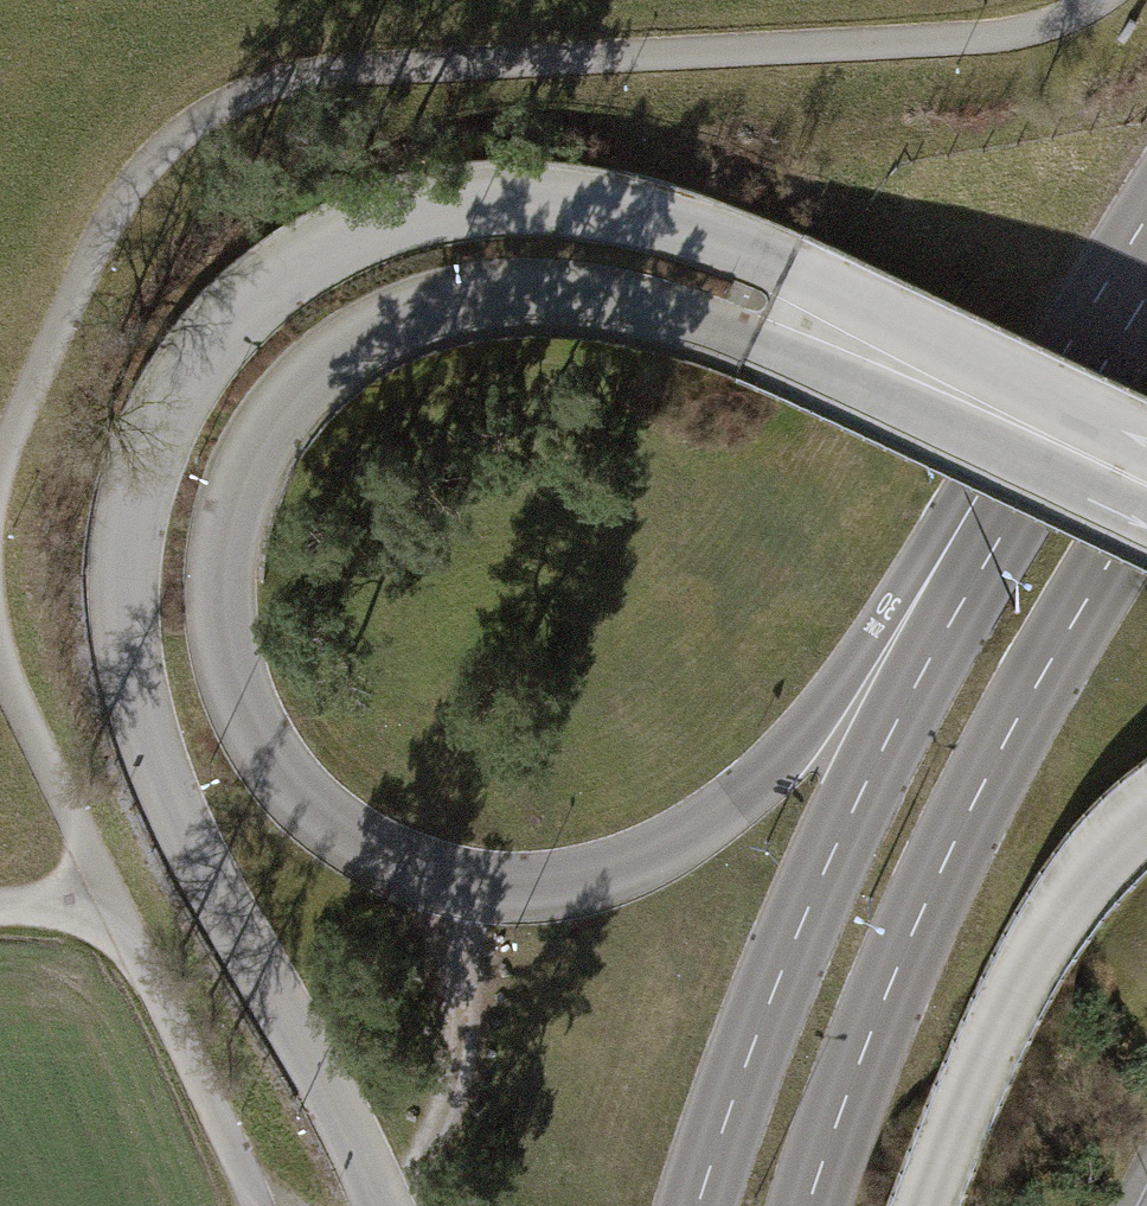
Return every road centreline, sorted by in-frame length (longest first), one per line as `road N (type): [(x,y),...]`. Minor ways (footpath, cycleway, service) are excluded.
road 1 (unclassified): [(1146,217),(1106,261),(790,751),(664,848),(545,891),(459,886),(379,864),(302,809),(250,733),(226,642),(221,540),(251,445),(317,359),(402,317),(512,290),(774,313)]
road 2 (unclassified): [(774,313),(637,219),(532,199),(445,200),(356,223),(287,262),(215,322),(158,395),(130,477),(123,648),(157,770),(377,1205)]
road 3 (track): [(1097,0),(1039,26),(970,39),(389,69),(299,78),(228,101),(162,150),(124,194),(0,471)]
road 4 (tertiary): [(1146,292),(920,675),(793,946),(696,1205)]
road 5 (tertiary): [(810,1205),(897,962),(1002,742),(1146,493)]
road 6 (unclassified): [(927,1205),(1003,1010),(1082,886),(1146,820)]
road 7 (unclassified): [(1146,491),(774,313)]
road 8 (track): [(110,894),(255,1205)]
road 9 (track): [(406,1205),(469,1051),(459,886)]
road 10 (track): [(0,645),(16,702),(110,894)]

